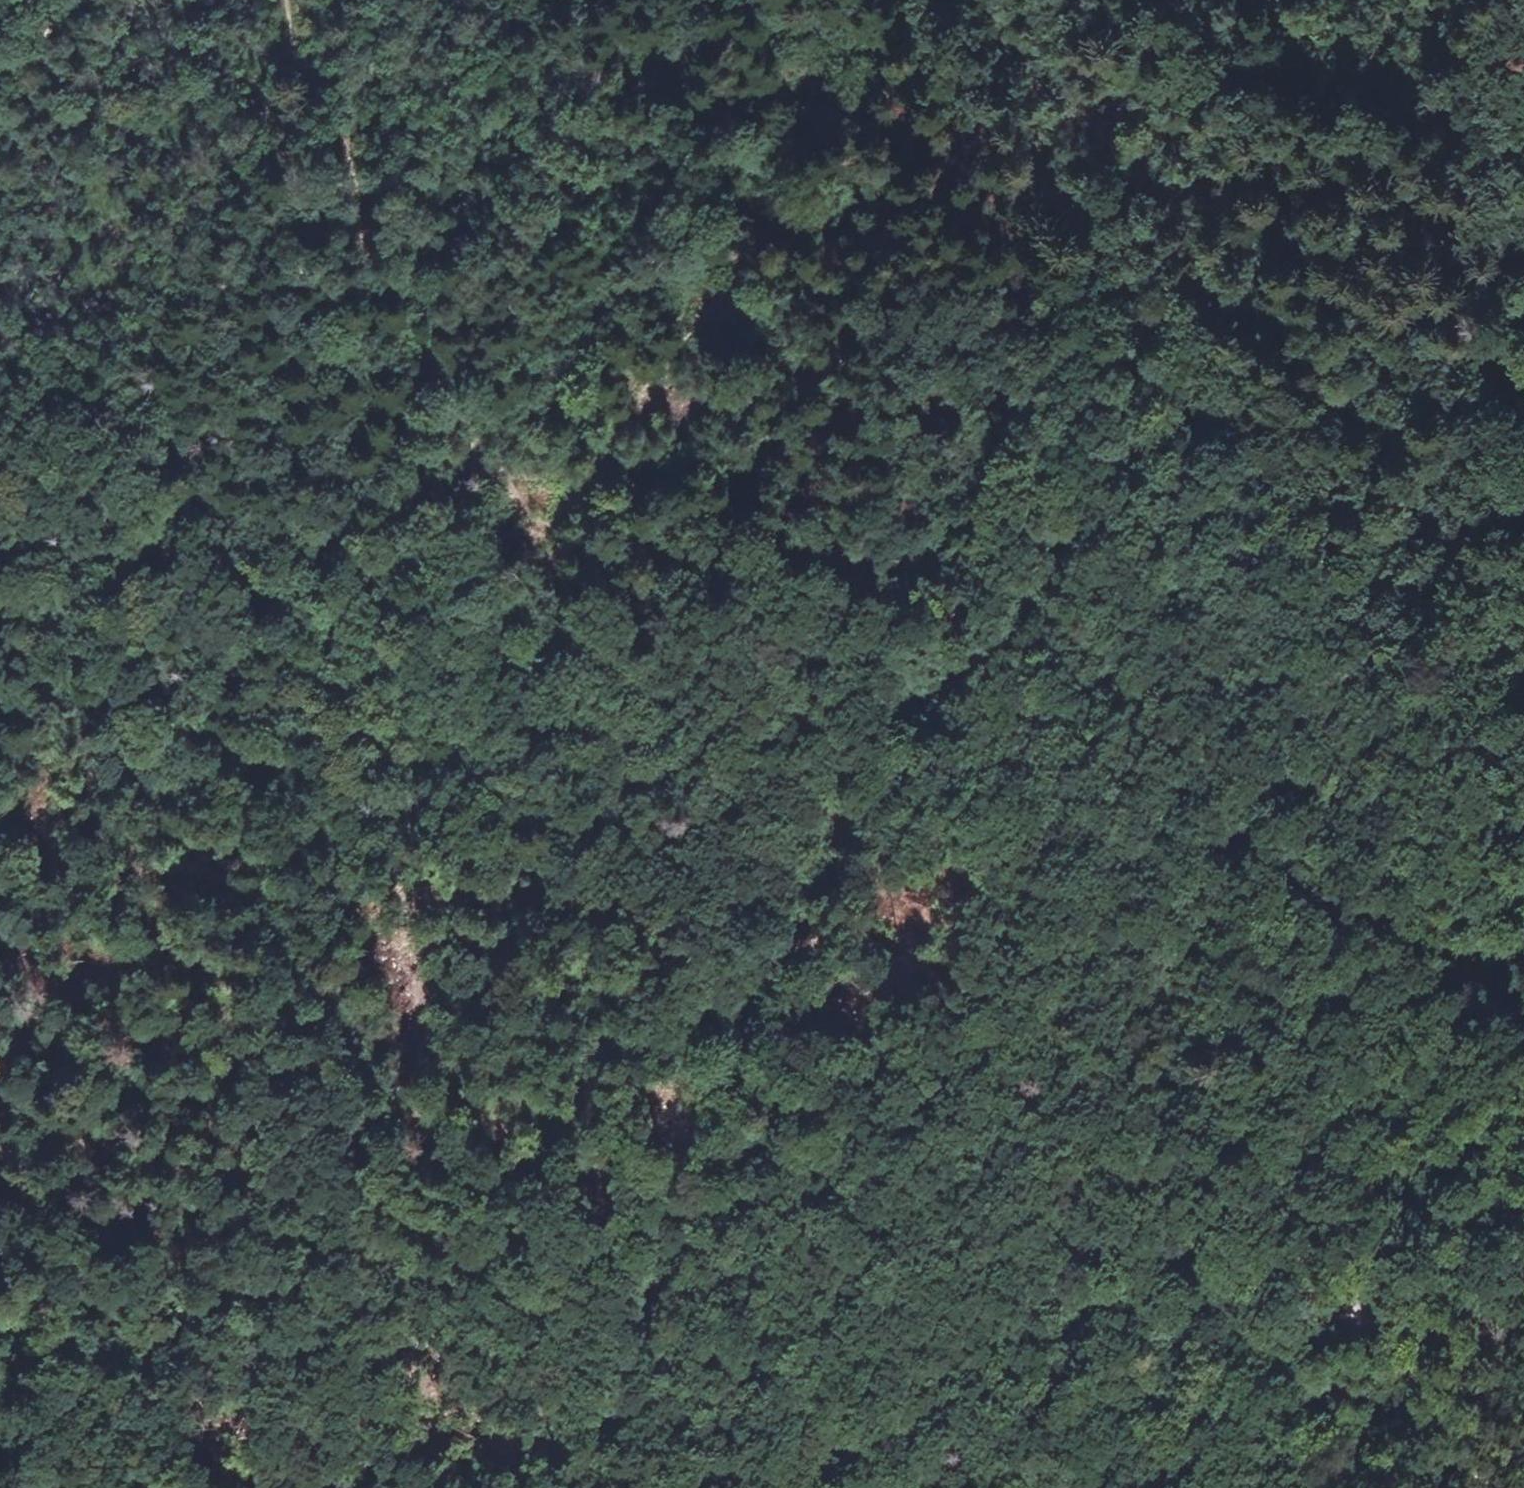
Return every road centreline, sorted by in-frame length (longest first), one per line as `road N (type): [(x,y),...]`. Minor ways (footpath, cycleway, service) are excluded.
road 1 (track): [(0,144),(73,0)]

